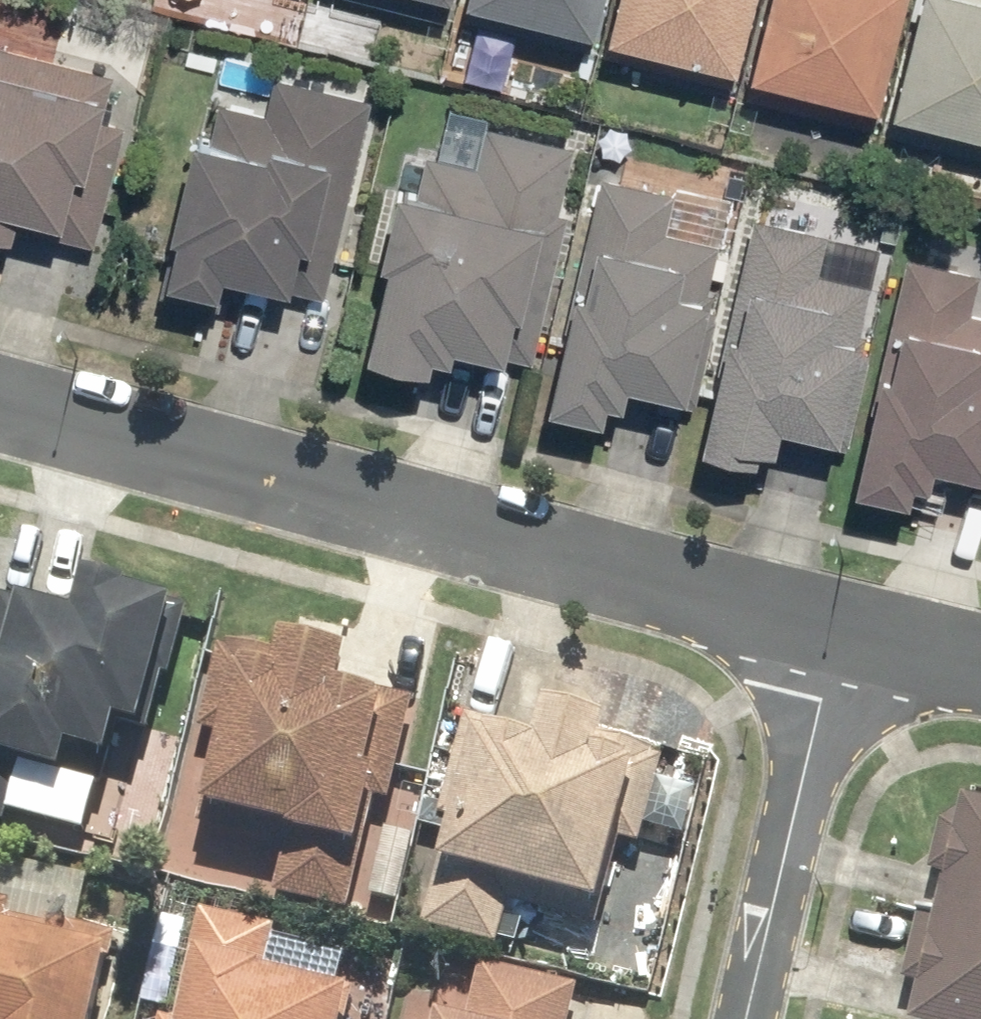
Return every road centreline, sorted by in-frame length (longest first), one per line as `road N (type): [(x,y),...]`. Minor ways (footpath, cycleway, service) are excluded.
road 1 (residential): [(0,405),(835,629)]
road 2 (residential): [(749,1018),(835,629)]
road 3 (residential): [(835,629),(980,662)]

